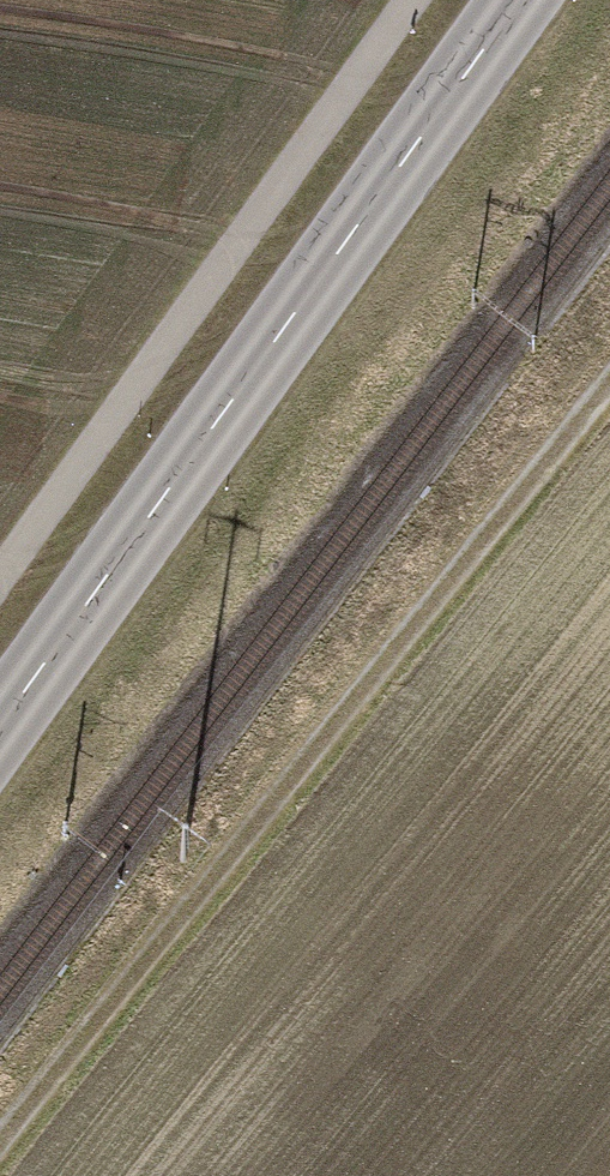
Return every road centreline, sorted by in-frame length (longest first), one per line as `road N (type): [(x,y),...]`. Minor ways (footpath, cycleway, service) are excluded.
road 1 (track): [(3,1175),(609,391)]
road 2 (secondary): [(521,0),(0,727)]

